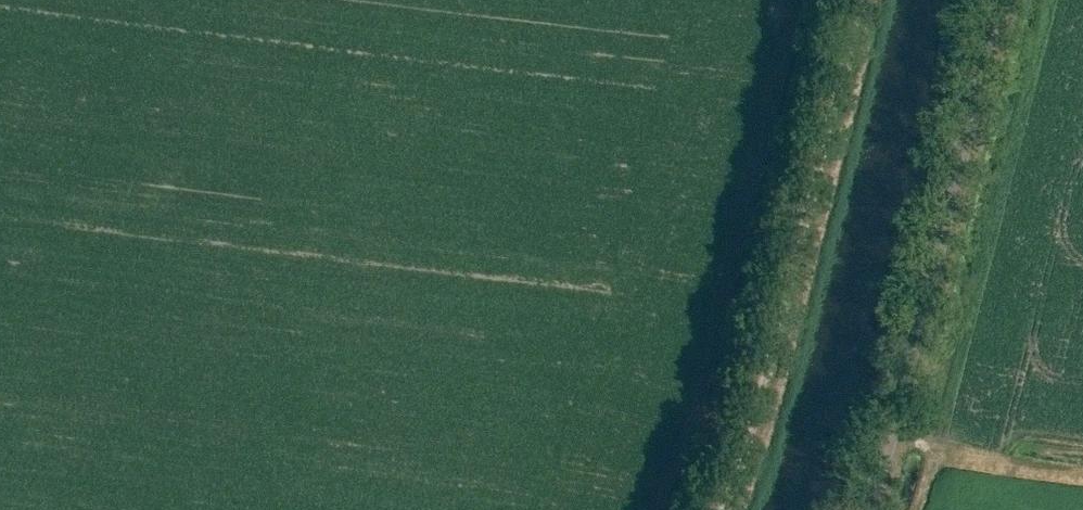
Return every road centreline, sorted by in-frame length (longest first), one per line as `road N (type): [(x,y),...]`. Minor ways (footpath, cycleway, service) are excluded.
road 1 (track): [(737,509),(874,0)]
road 2 (unclassified): [(867,509),(896,424),(999,0)]

